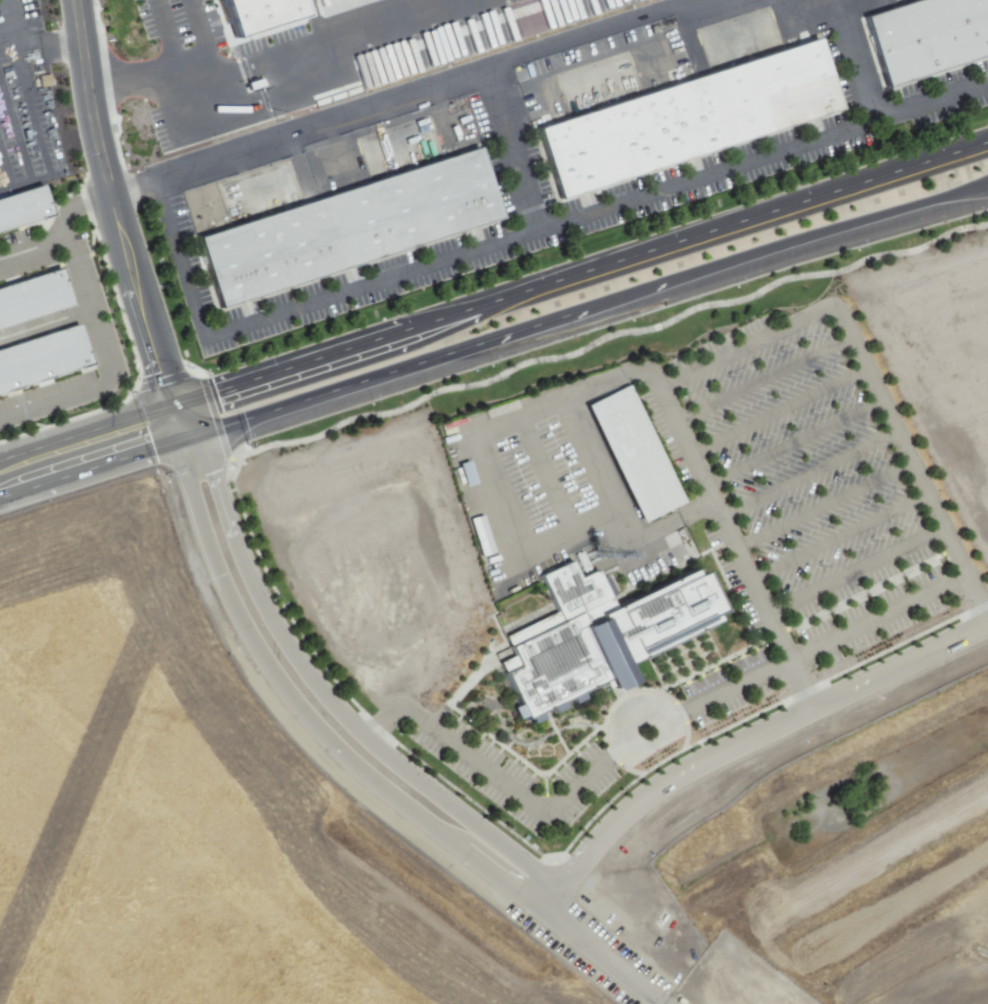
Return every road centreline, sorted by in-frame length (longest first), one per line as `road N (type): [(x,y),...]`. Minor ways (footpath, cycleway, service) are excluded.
road 1 (primary): [(987,142),(209,391),(180,416)]
road 2 (primary): [(180,416),(218,425),(987,185)]
road 3 (residential): [(180,416),(179,453),(214,566),(283,692),(332,747),(479,862),(526,889),(546,885)]
road 4 (residential): [(546,885),(365,740),(312,684),(244,569),(204,448)]
road 5 (residential): [(987,622),(684,769),(546,885)]
road 6 (residential): [(77,0),(106,172),(180,416)]
road 7 (primary): [(180,416),(0,471)]

